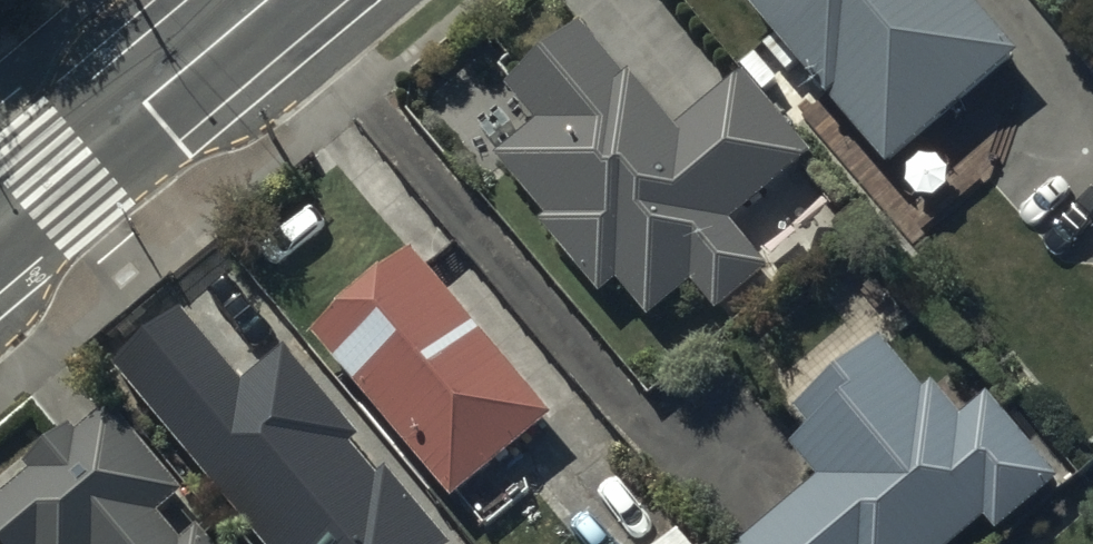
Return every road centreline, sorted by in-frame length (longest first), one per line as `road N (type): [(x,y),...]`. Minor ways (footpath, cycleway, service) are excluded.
road 1 (tertiary): [(268,0),(0,226)]

